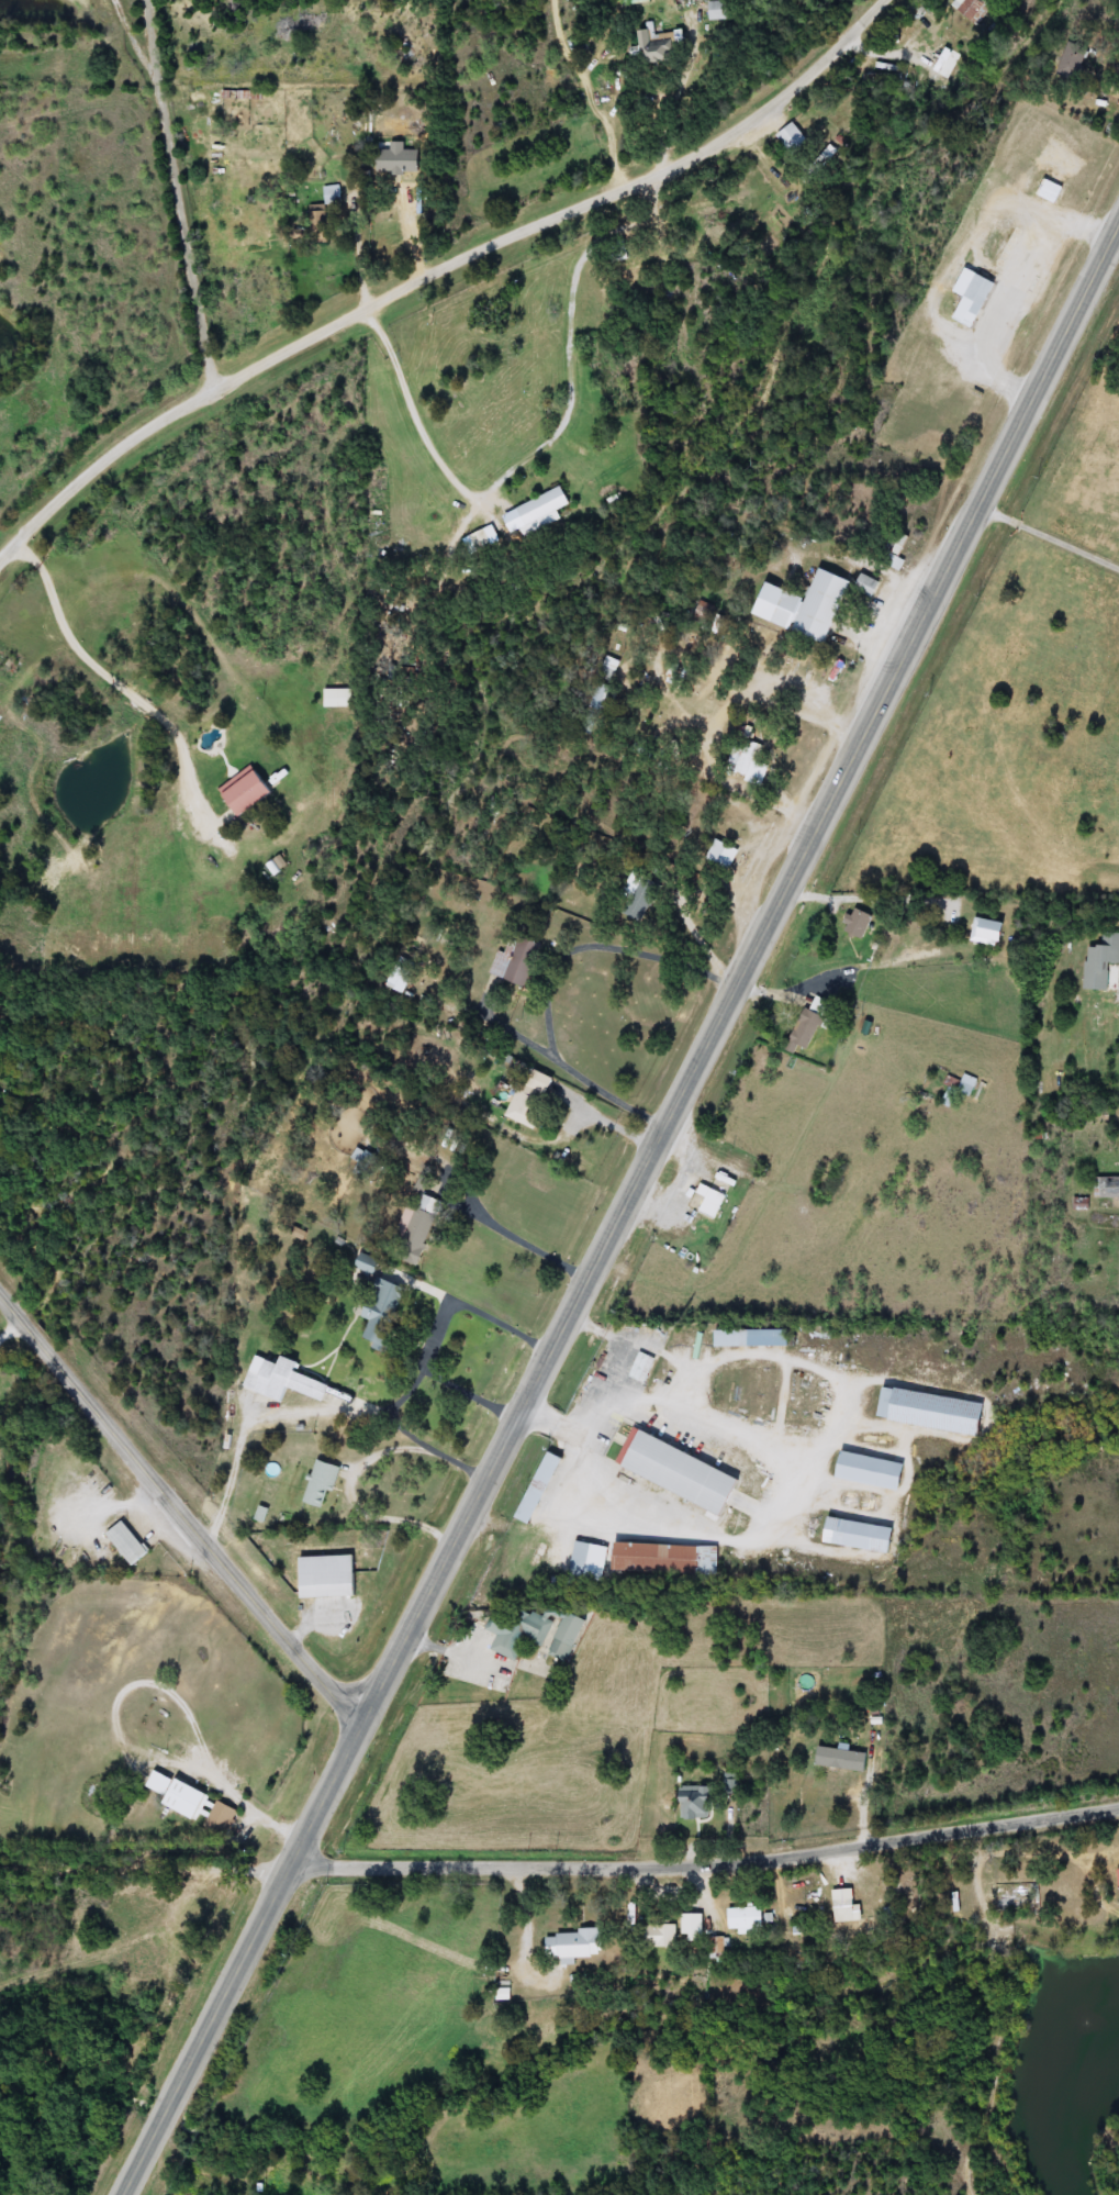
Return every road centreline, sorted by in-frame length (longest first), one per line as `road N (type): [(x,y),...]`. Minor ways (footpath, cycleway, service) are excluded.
road 1 (trunk): [(369,1719),(1118,224)]
road 2 (residential): [(0,560),(47,506),(145,430),(347,317),(712,145),(802,77),(880,0)]
road 3 (tertiary): [(294,1865),(686,1862),(1118,1804)]
road 4 (tertiary): [(369,1719),(0,1296)]
road 5 (trunk): [(125,2194),(369,1719)]
road 6 (residential): [(150,0),(214,389)]

